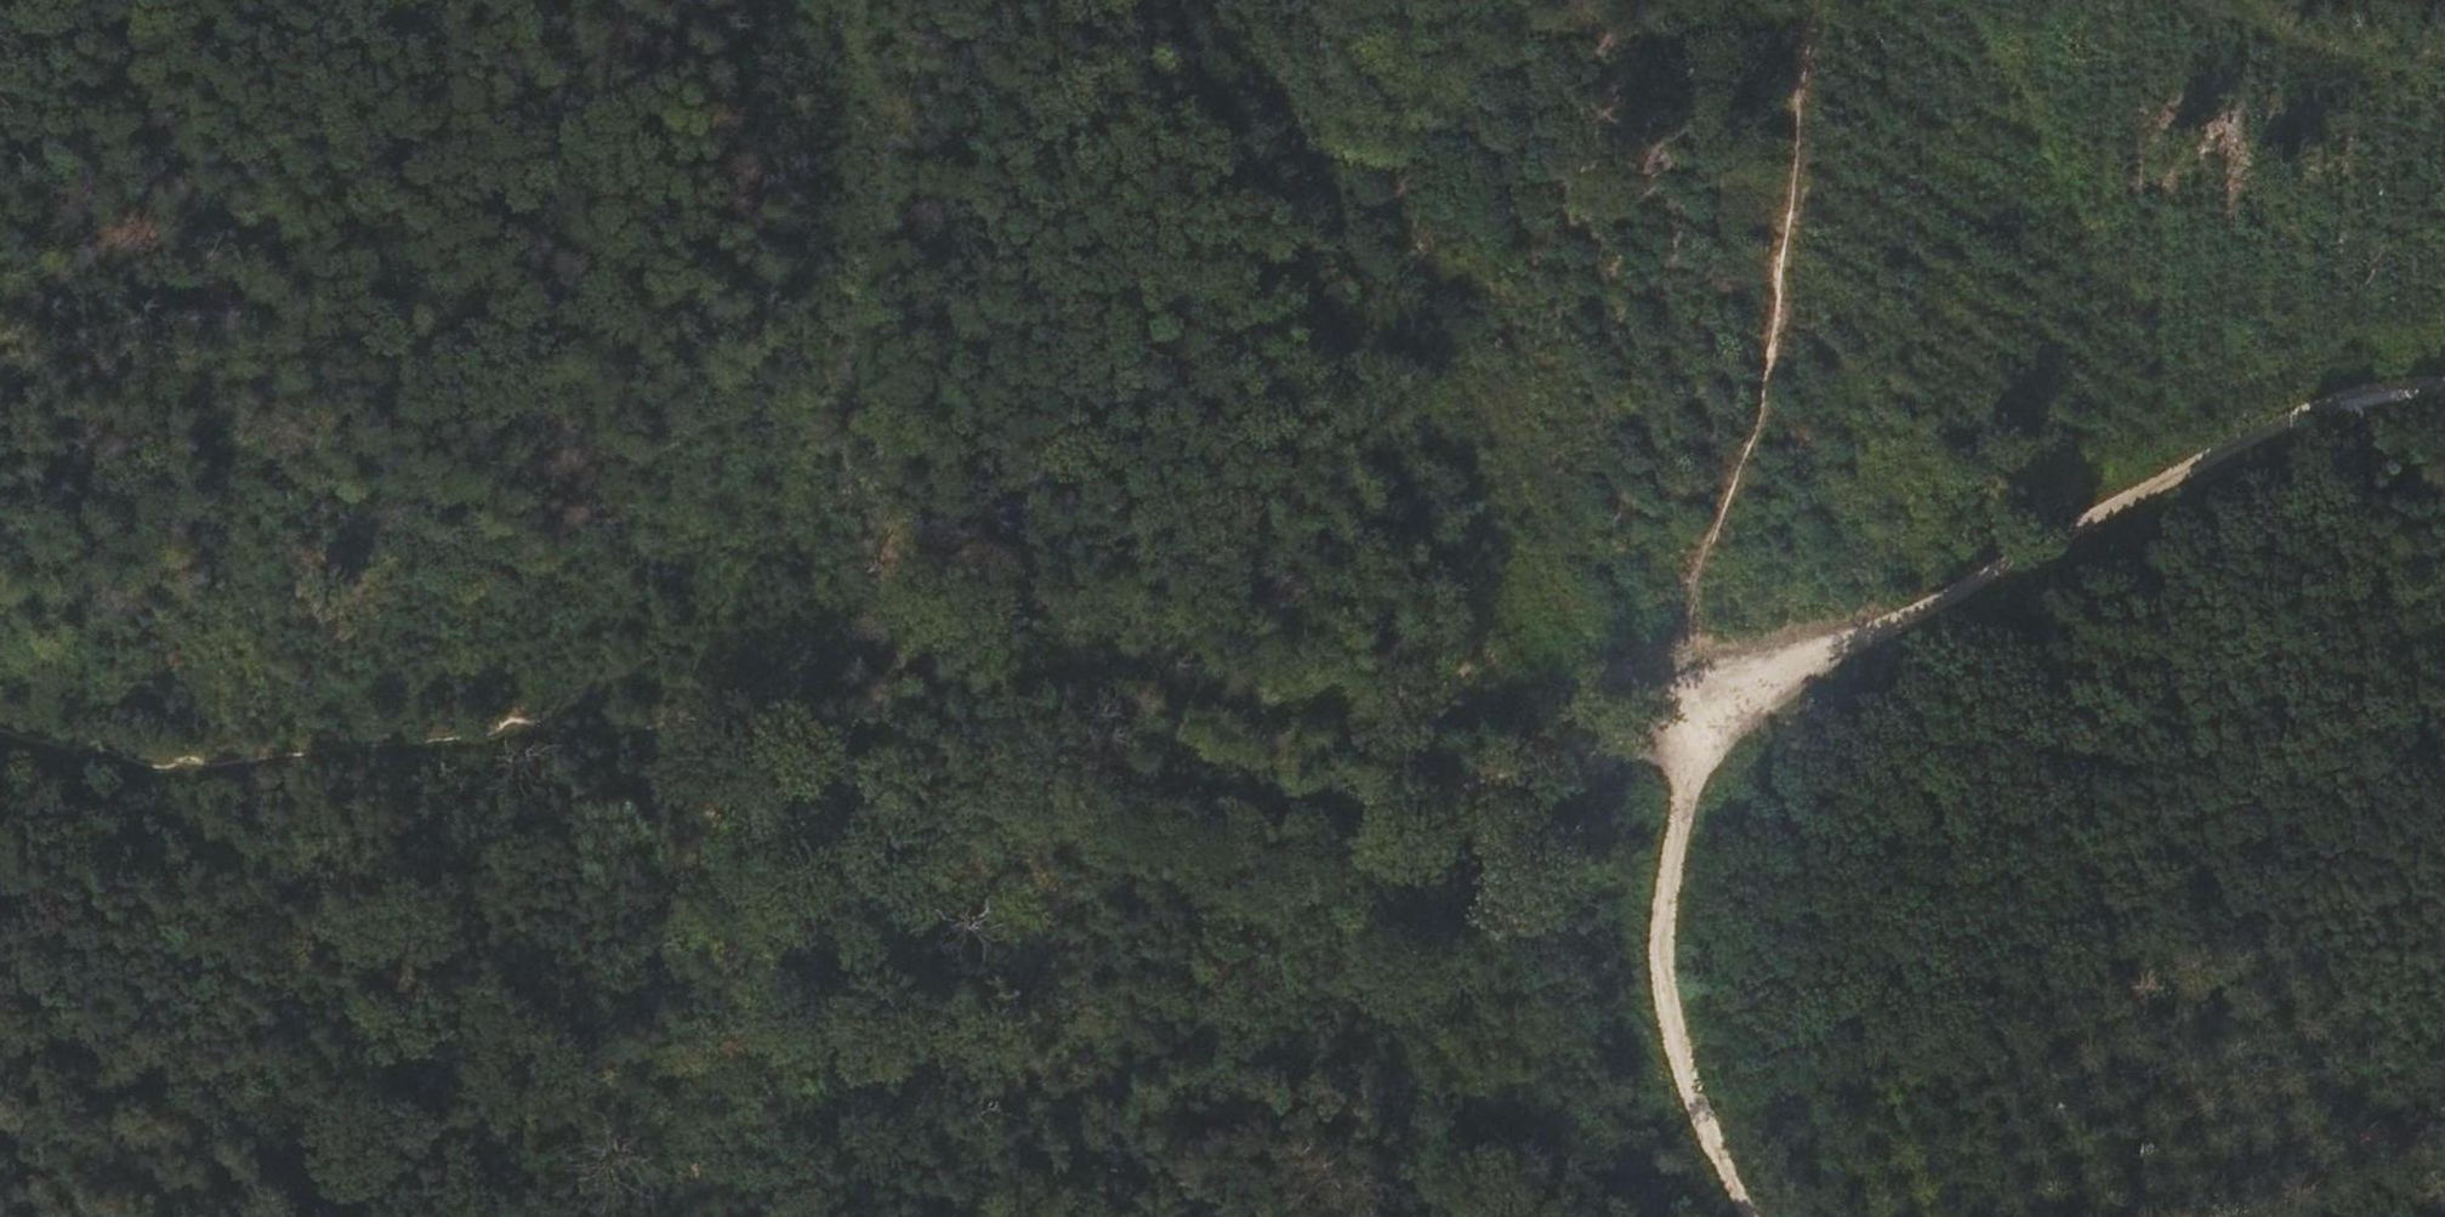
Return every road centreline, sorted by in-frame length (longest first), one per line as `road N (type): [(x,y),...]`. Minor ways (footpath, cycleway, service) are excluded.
road 1 (track): [(0,738),(148,779),(378,768),(670,721),(1015,769),(1081,769),(1241,799),(1357,799),(1467,776),(1610,766),(1677,746)]
road 2 (track): [(1677,746),(1731,705),(2270,426),(2381,393),(2444,390)]
road 3 (track): [(1741,1216),(1660,1038),(1656,856),(1677,746)]

